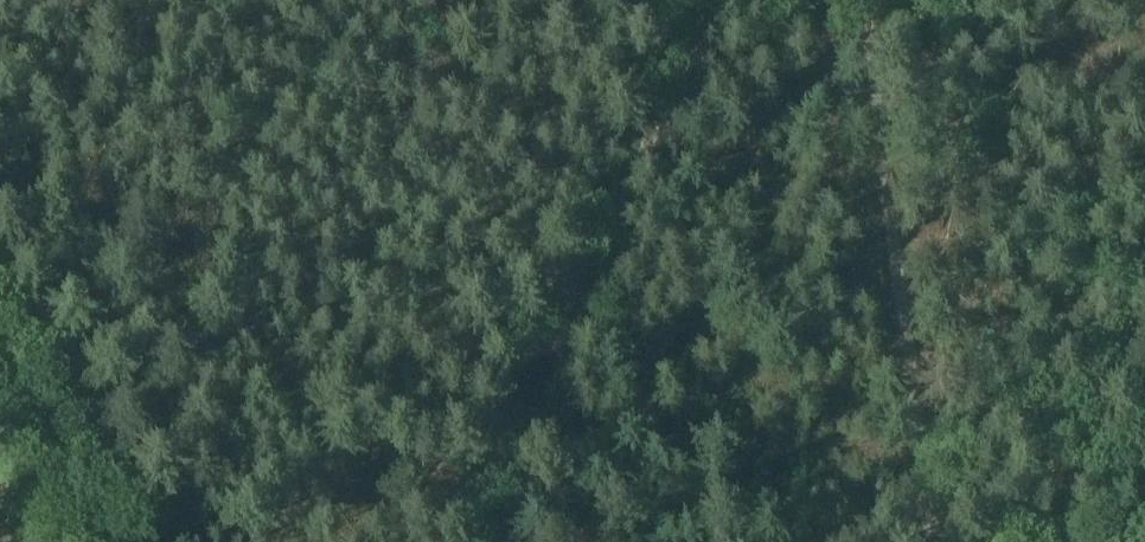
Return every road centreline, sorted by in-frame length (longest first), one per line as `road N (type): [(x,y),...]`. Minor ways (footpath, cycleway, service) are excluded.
road 1 (track): [(482,541),(678,0)]
road 2 (track): [(926,541),(851,0)]
road 3 (track): [(97,541),(0,351)]

